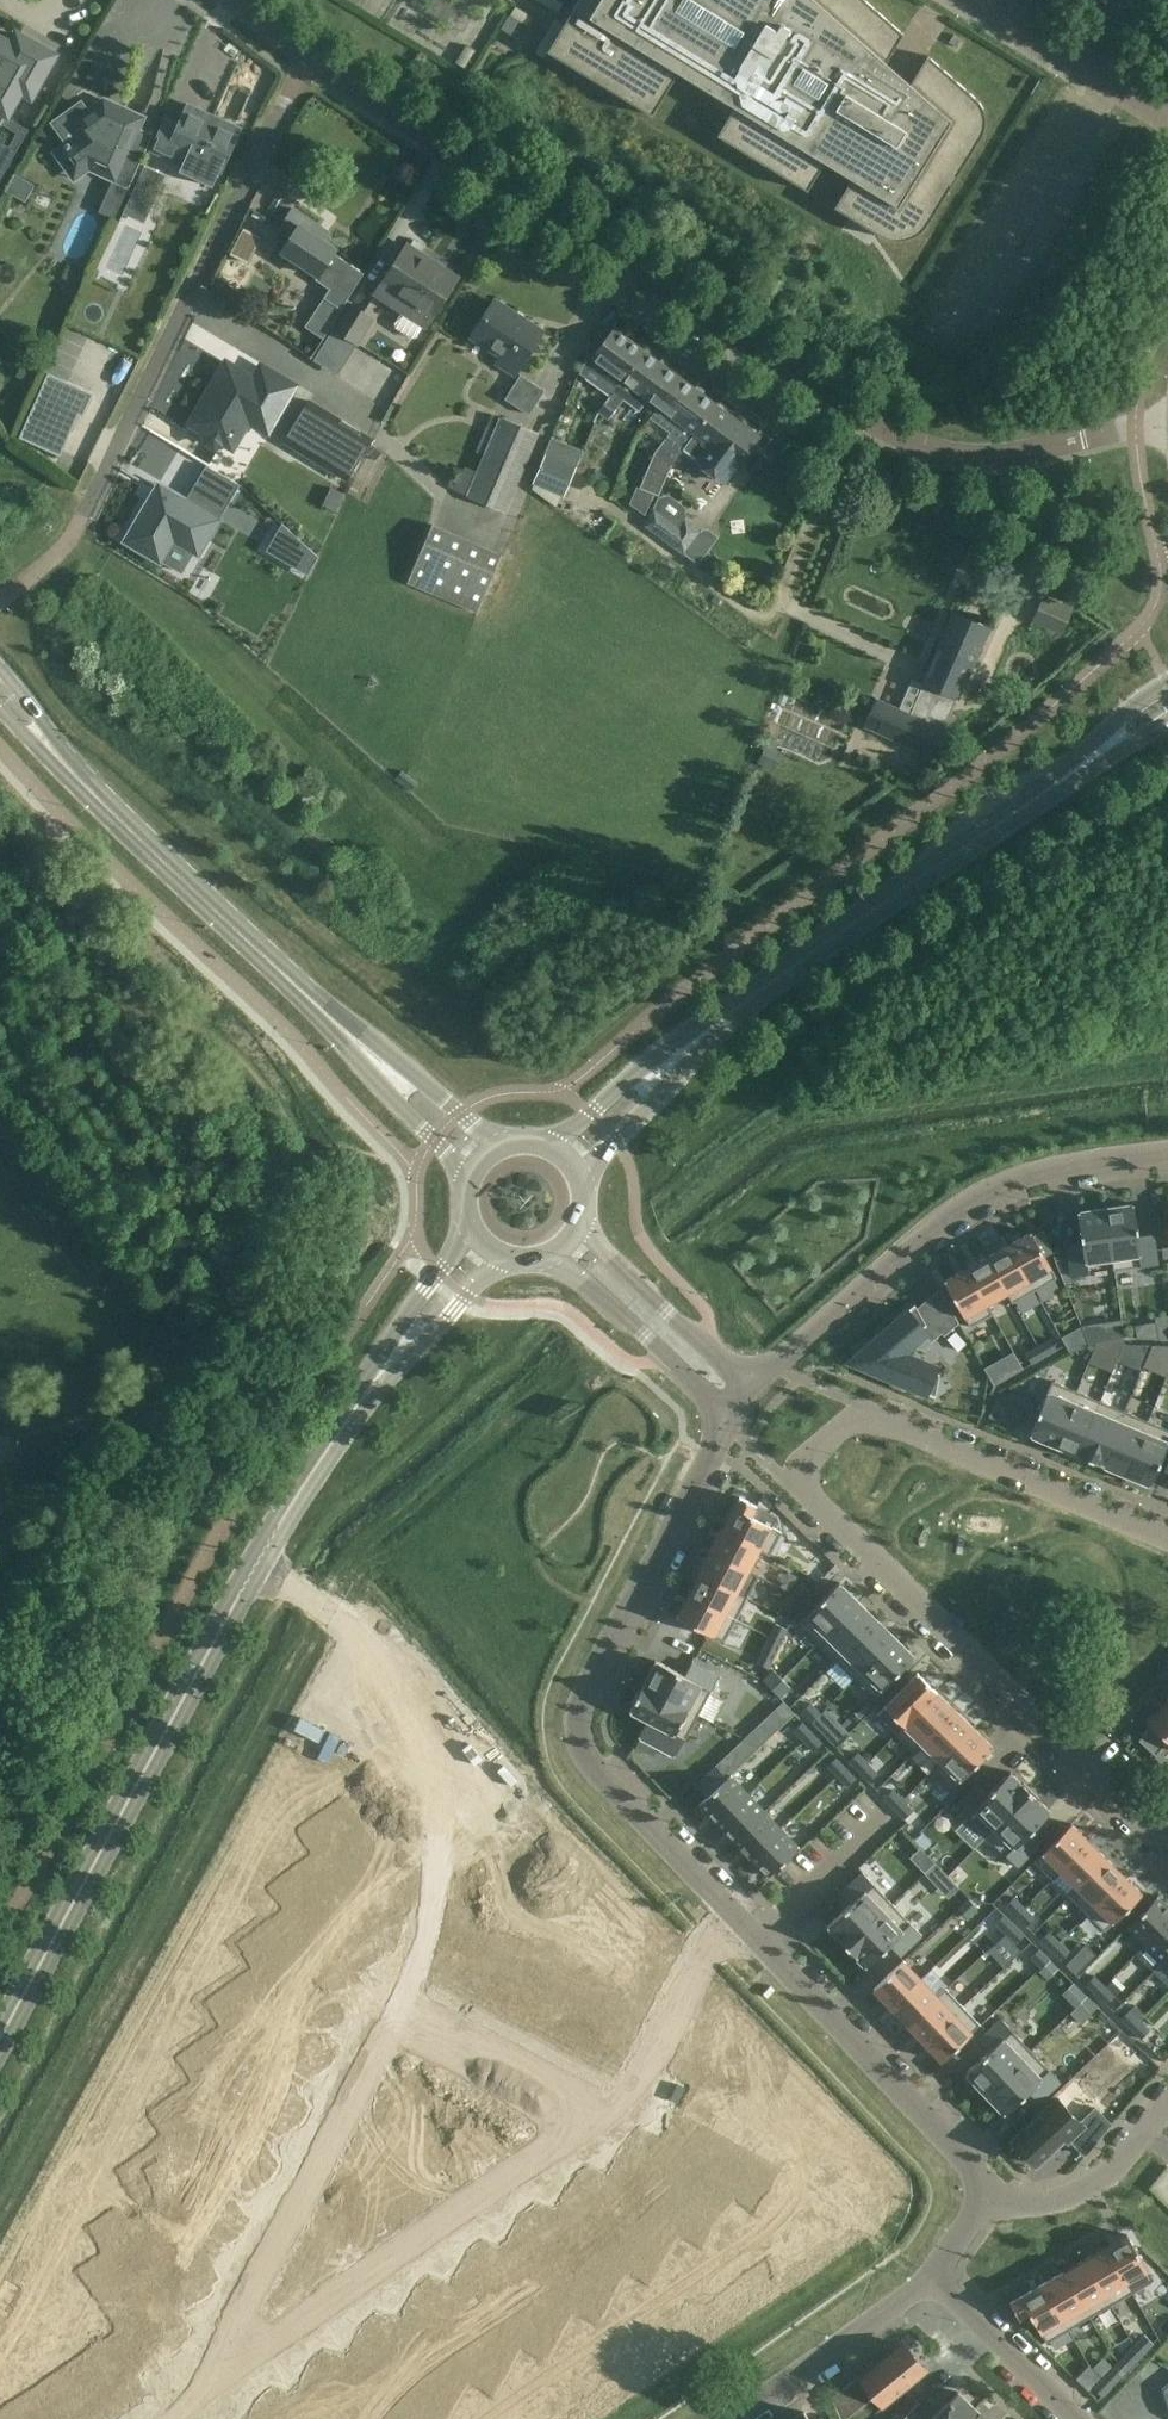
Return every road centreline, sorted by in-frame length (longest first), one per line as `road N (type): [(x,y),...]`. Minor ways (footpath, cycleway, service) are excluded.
road 1 (residential): [(1167,427),(982,458),(883,431),(310,54)]
road 2 (residential): [(1167,1845),(804,1488),(809,1461),(865,1414),(1167,1539)]
road 3 (residential): [(737,1418),(581,1707),(579,1739),(592,1767),(736,1918)]
road 4 (tertiary): [(0,2037),(252,1574)]
road 5 (residential): [(405,2006),(433,1924),(445,1843),(433,1738),(370,1645),(320,1602),(252,1574)]
road 6 (tertiary): [(748,998),(1167,703)]
road 7 (residential): [(93,502),(310,54)]
road 8 (residential): [(753,1389),(949,1215),(1021,1178),(1167,1155)]
road 9 (residential): [(611,2109),(233,2364)]
road 10 (residential): [(233,2364),(405,2006)]
road 11 (residential): [(736,1918),(988,2185)]
road 12 (tertiary): [(71,769),(321,1009)]
road 13 (tertiary): [(748,998),(667,1047),(550,1146)]
road 14 (residential): [(932,2278),(729,2418)]
road 15 (residential): [(555,1254),(737,1418)]
road 16 (tertiary): [(580,1175),(748,998)]
road 17 (residential): [(753,1389),(579,1229)]
road 18 (residential): [(405,2006),(611,2109)]
road 19 (residential): [(736,1918),(708,1943),(611,2109)]
road 20 (tertiary): [(502,1146),(321,1009)]
road 21 (tertiary): [(473,1231),(412,1304),(348,1418)]
road 22 (residential): [(988,2185),(1020,2206),(1066,2197),(1108,2173),(1167,2102)]
road 23 (tertiary): [(321,1009),(470,1178)]
road 24 (tertiary): [(348,1418),(503,1257)]
road 25 (residential): [(932,2278),(1077,2418)]
road 26 (tertiary): [(252,1574),(348,1418)]
road 27 (unclassified): [(1101,81),(968,0)]
road 28 (tertiary): [(71,769),(0,669)]

